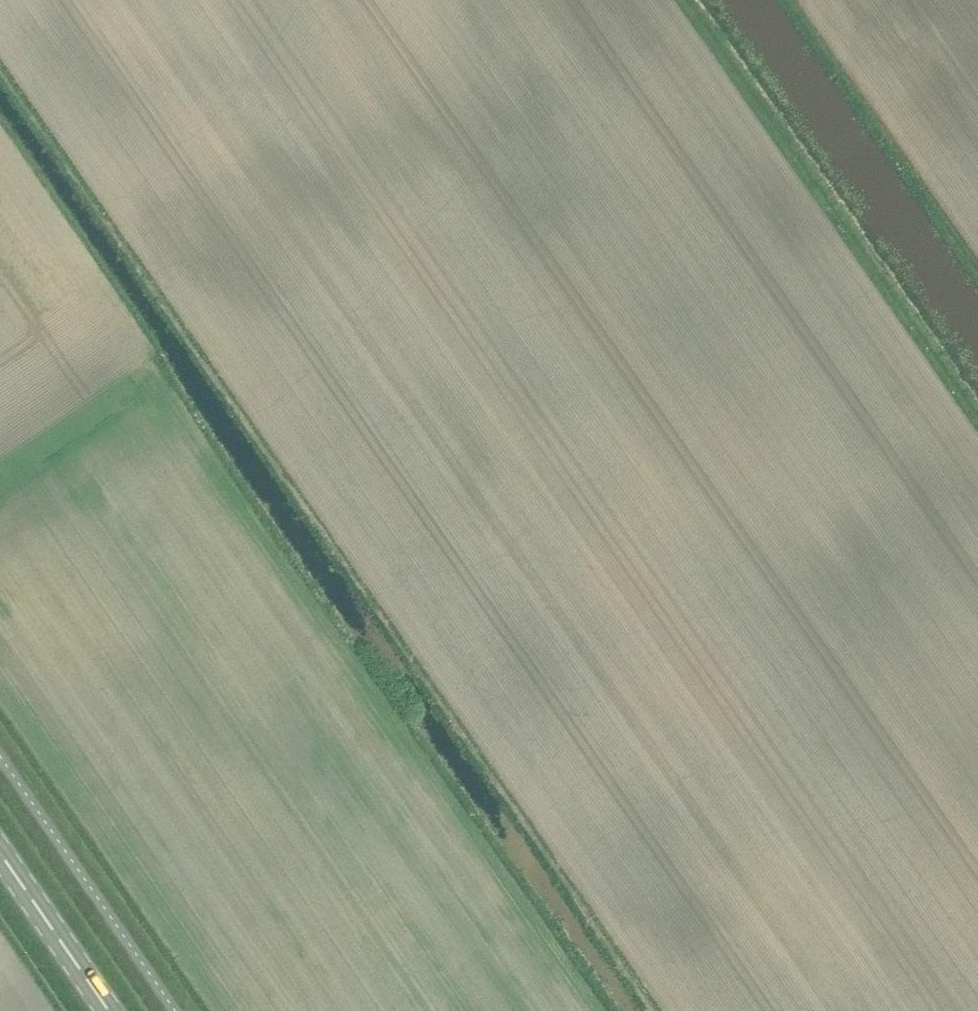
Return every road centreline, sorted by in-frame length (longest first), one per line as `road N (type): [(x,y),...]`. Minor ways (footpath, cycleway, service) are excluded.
road 1 (track): [(681,0),(977,424)]
road 2 (primary): [(110,1010),(0,851)]

